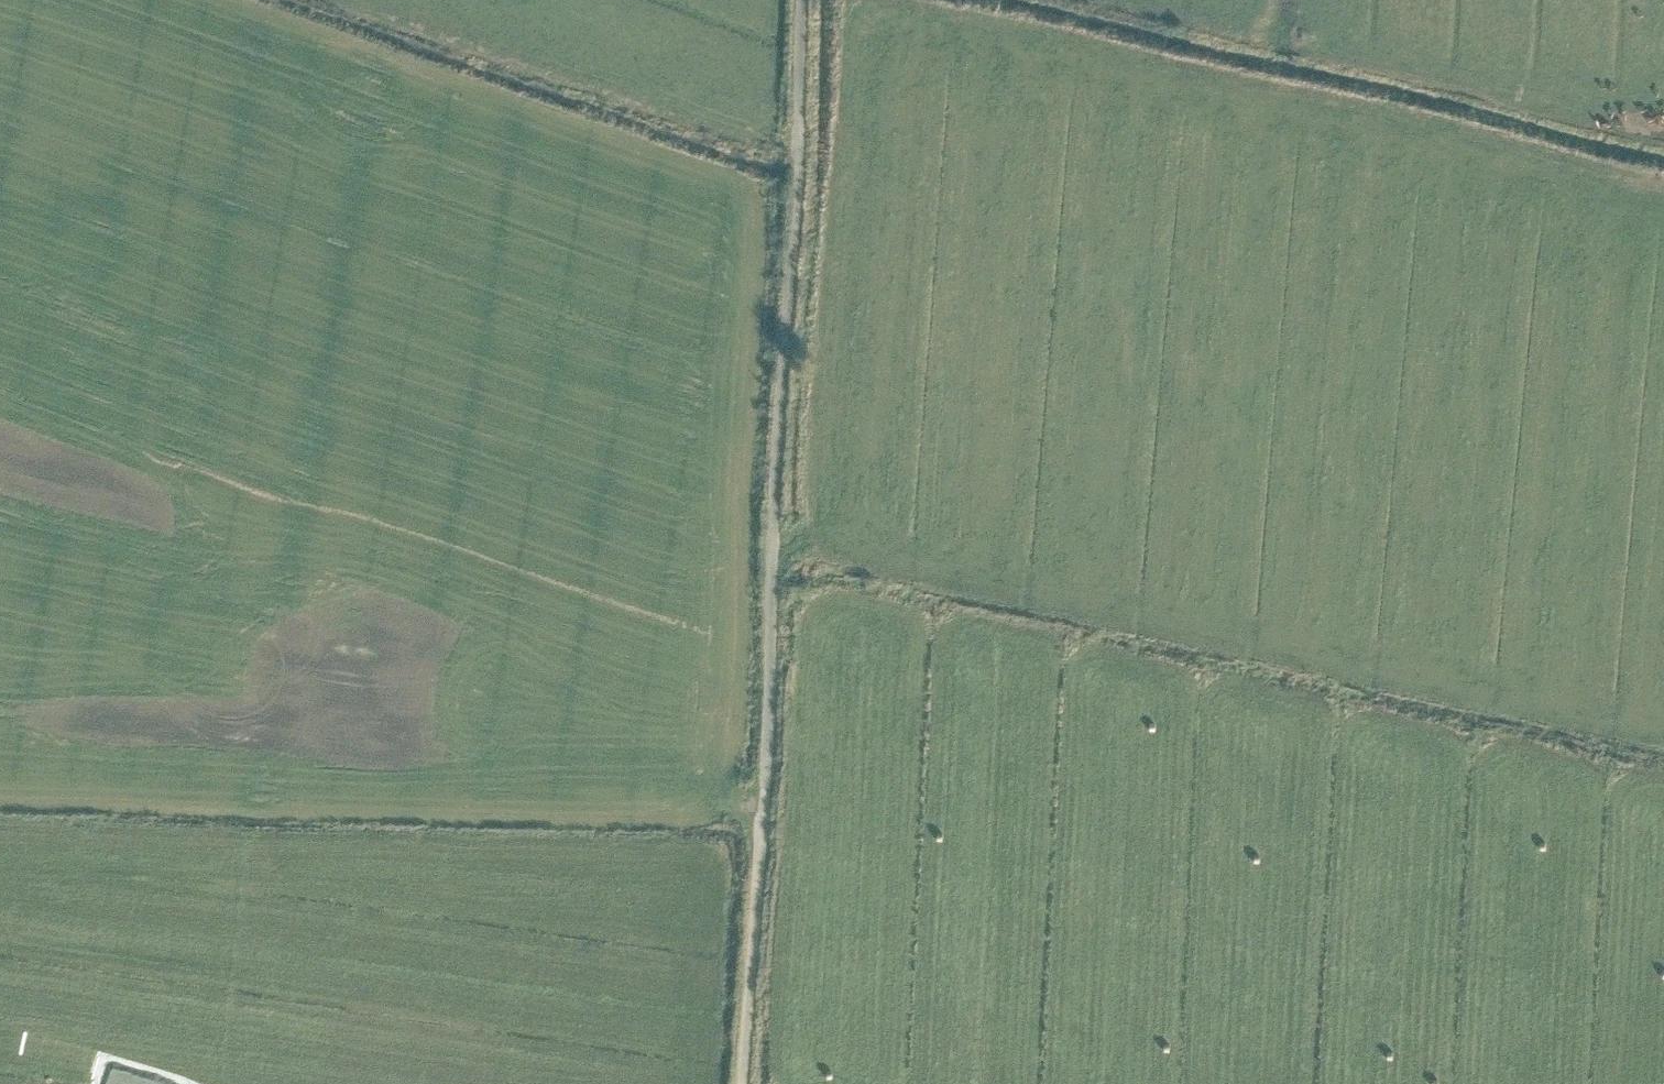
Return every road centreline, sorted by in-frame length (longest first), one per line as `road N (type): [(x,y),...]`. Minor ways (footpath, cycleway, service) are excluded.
road 1 (track): [(749,1083),(804,0)]

